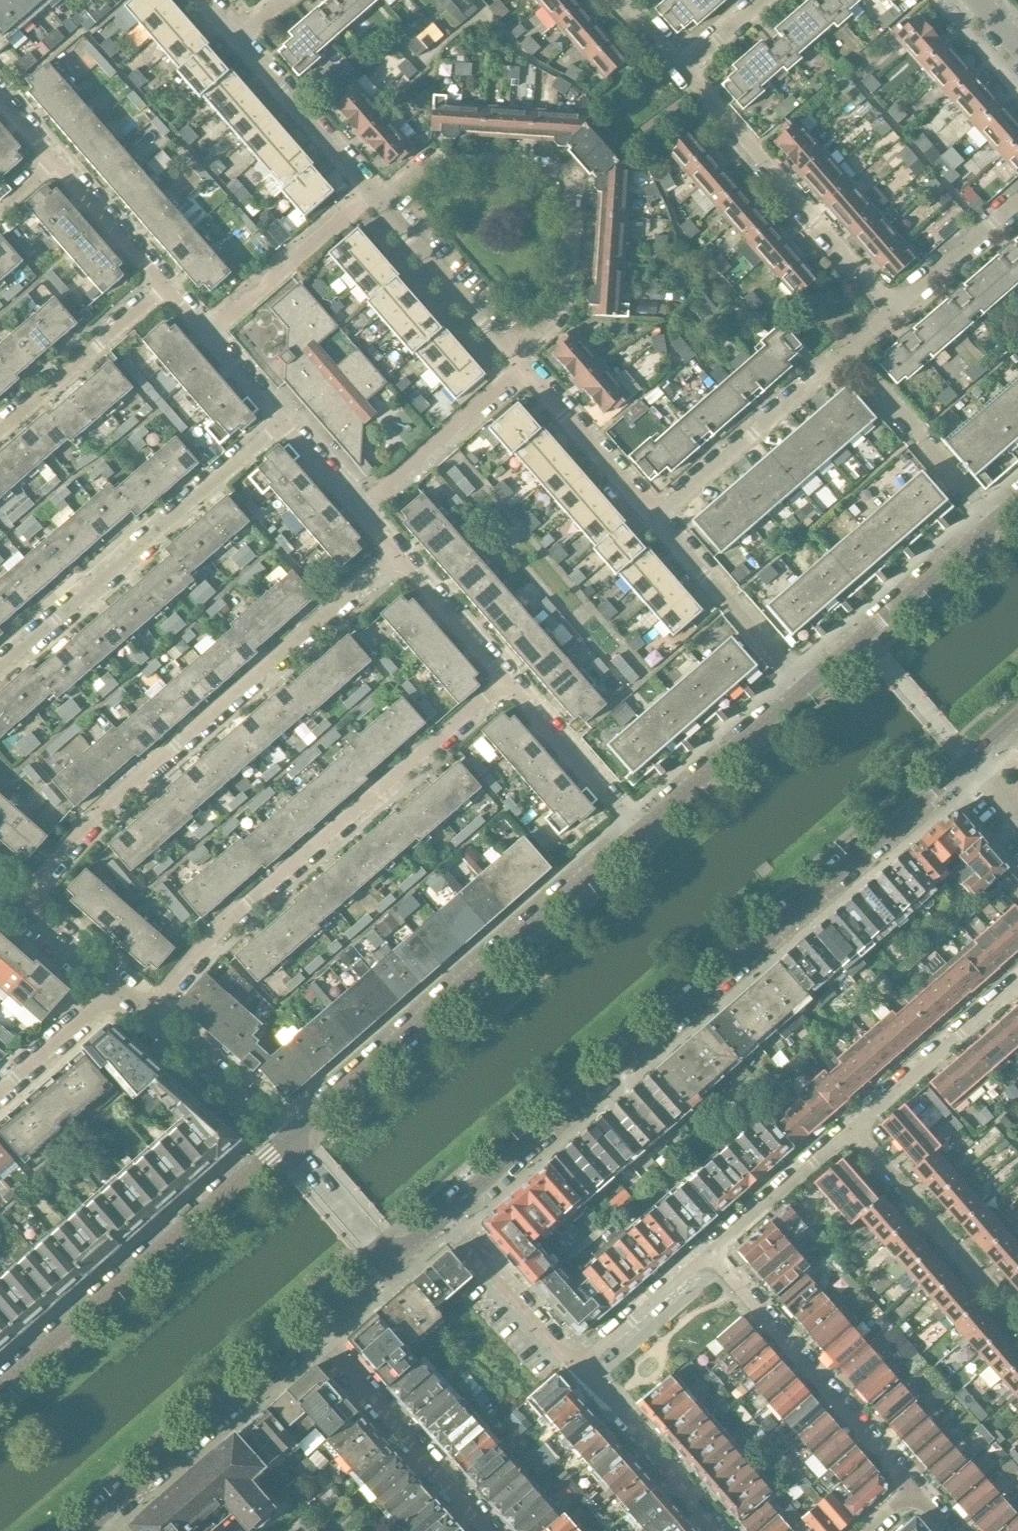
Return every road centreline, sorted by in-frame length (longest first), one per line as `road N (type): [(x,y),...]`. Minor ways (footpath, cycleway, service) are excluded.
road 1 (residential): [(443,1222),(970,760)]
road 2 (residential): [(395,553),(83,831),(20,904)]
road 3 (residential): [(144,1016),(218,929),(504,681)]
road 4 (residential): [(637,832),(289,1140)]
road 5 (residential): [(515,355),(566,300),(568,176),(442,161),(419,167),(380,202)]
road 6 (residential): [(289,1140),(0,1394)]
road 7 (residential): [(282,422),(0,671)]
road 8 (residential): [(688,68),(893,311)]
road 9 (residential): [(918,1486),(716,1256)]
road 10 (residential): [(87,1530),(313,1334)]
road 11 (residential): [(489,1530),(313,1334)]
road 12 (residential): [(656,517),(848,351)]
road 13 (residential): [(851,1130),(1017,1321)]
road 14 (residential): [(999,525),(811,688)]
road 15 (residential): [(811,688),(656,517)]
road 16 (residential): [(999,525),(848,351)]
road 17 (residential): [(811,688),(637,832)]
road 18 (residential): [(0,433),(167,287)]
road 19 (residential): [(356,508),(524,366)]
road 20 (residential): [(1017,987),(851,1130)]
road 21 (residential): [(371,192),(208,334)]
road 22 (residential): [(580,1373),(722,1530)]
road 23 (residential): [(515,355),(380,202)]
road 24 (residential): [(443,1222),(580,1373)]
road 25 (residential): [(371,192),(236,40)]
road 26 (residential): [(504,681),(637,832)]
road 27 (residential): [(656,517),(524,366)]
road 28 (residential): [(289,1140),(144,1016)]
road 29 (residential): [(851,1130),(716,1256)]
road 30 (residential): [(716,1256),(580,1373)]
road 31 (residential): [(54,159),(167,287)]
road 32 (residential): [(395,553),(504,681)]
road 33 (residential): [(893,311),(1017,200)]
road 34 (residential): [(395,1262),(289,1140)]
road 35 (residential): [(0,1091),(115,990)]
road 36 (residential): [(115,990),(20,904)]

